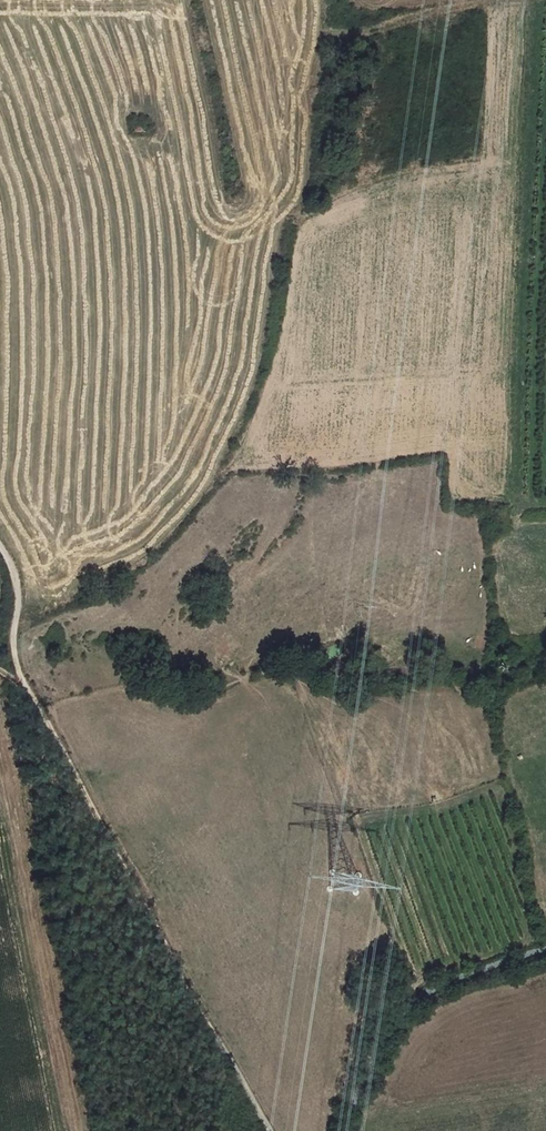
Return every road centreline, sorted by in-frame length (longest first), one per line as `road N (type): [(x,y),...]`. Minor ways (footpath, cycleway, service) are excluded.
road 1 (track): [(0,545),(16,580),(19,674),(269,1130)]
road 2 (track): [(347,1130),(381,1037),(400,1013),(473,972),(545,950)]

